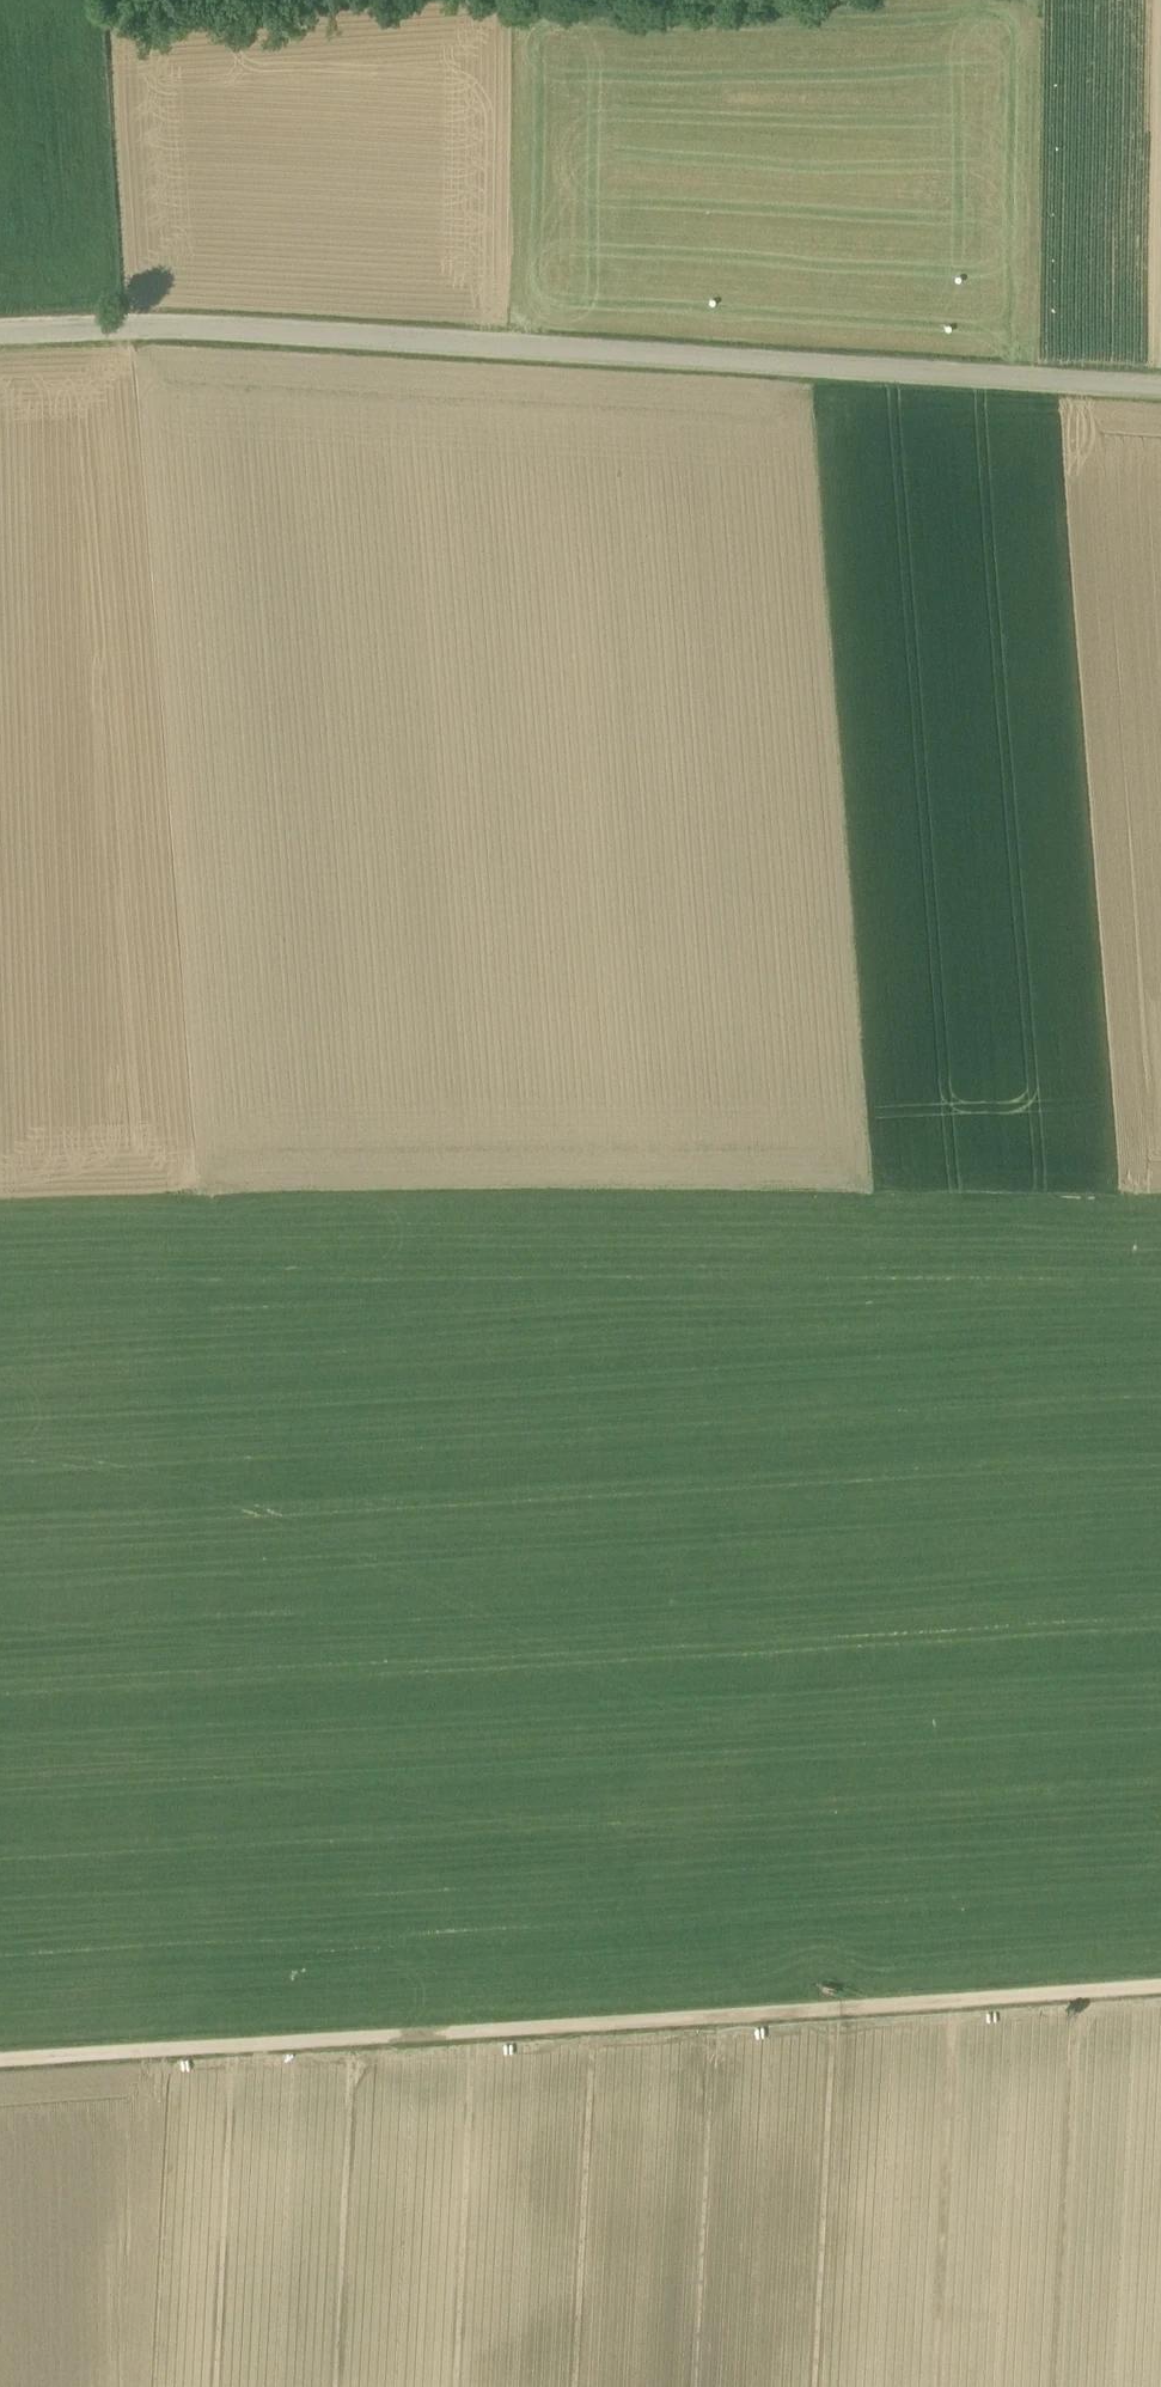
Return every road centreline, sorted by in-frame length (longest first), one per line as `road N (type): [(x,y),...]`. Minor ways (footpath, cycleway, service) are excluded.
road 1 (track): [(1160,1989),(0,2059)]
road 2 (unclassified): [(1160,384),(298,329),(0,331)]

